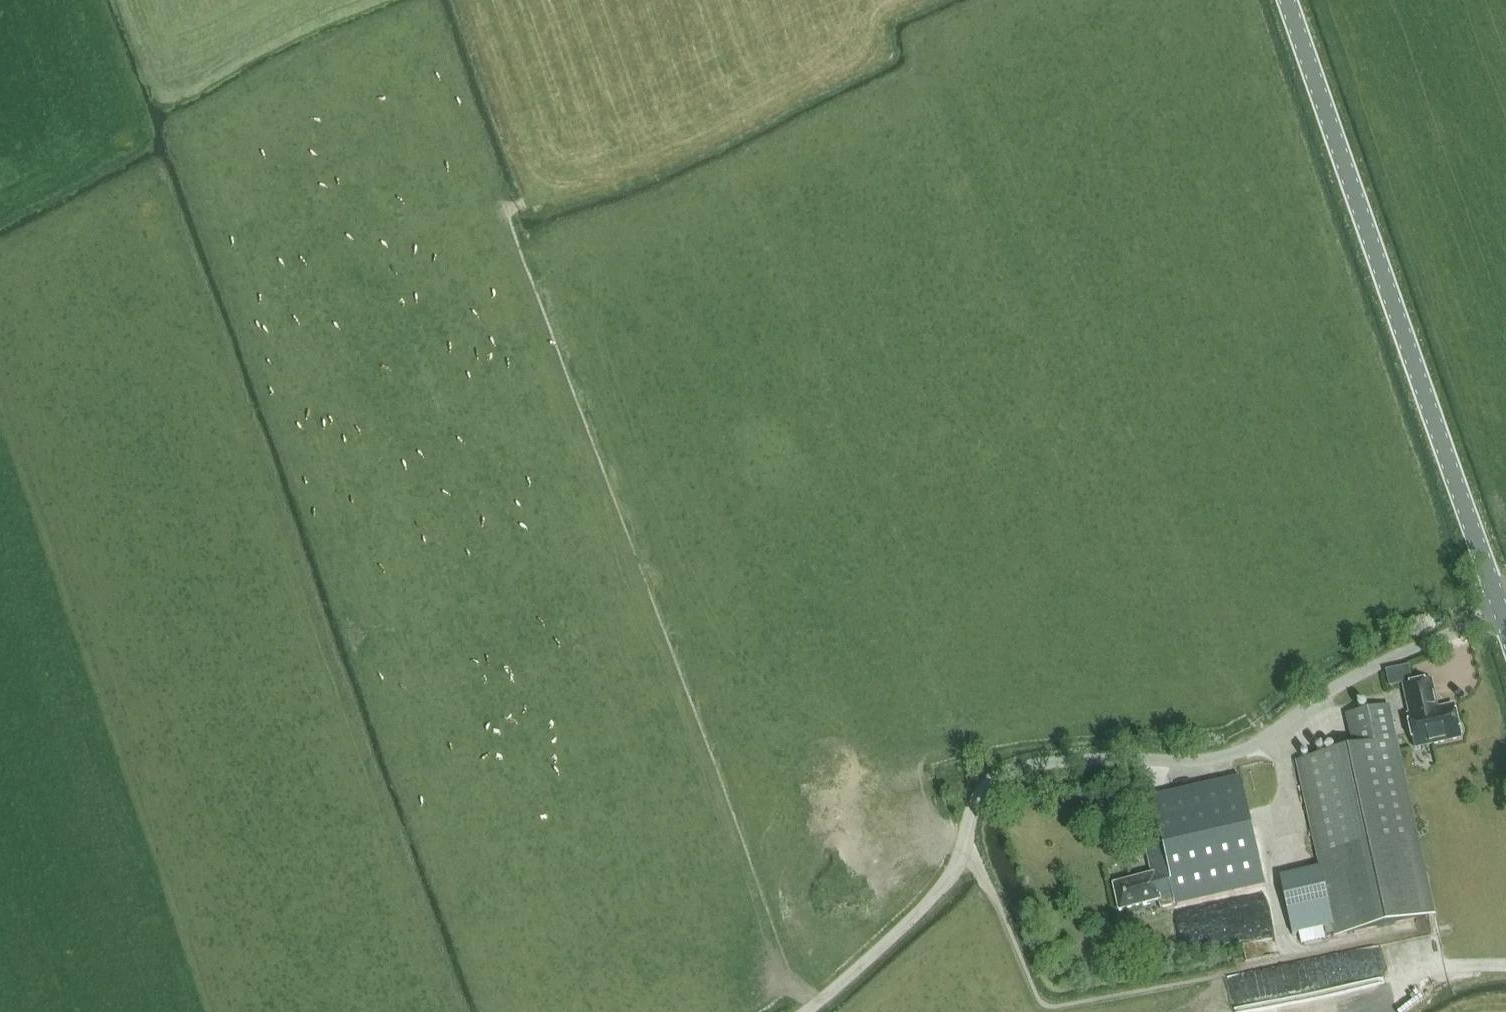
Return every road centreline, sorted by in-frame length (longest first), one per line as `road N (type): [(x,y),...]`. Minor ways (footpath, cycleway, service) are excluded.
road 1 (unclassified): [(806,1011),(932,900),(954,870),(982,789),(1008,774),(1246,750),(1355,678),(1503,612)]
road 2 (tertiary): [(1503,612),(1288,0)]

